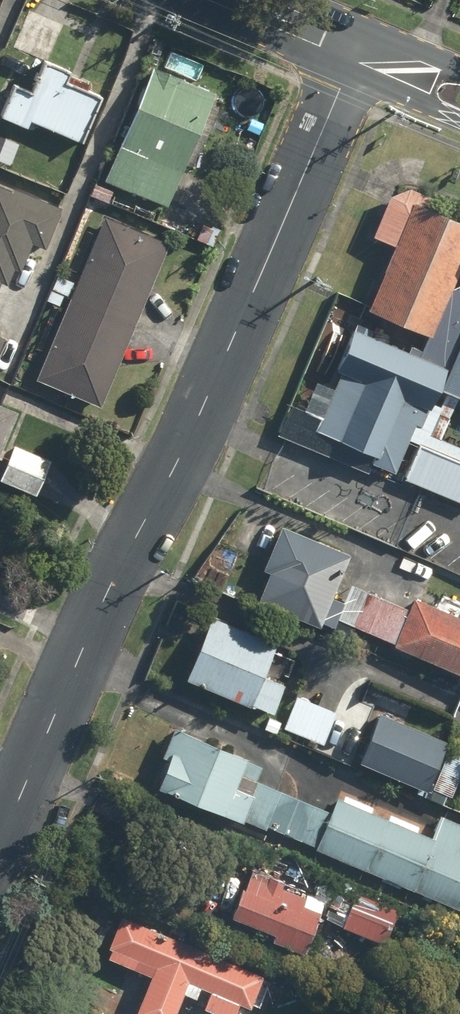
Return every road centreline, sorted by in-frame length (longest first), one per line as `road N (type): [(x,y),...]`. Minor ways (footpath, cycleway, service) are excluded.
road 1 (residential): [(0,852),(357,50)]
road 2 (tertiary): [(238,0),(357,50)]

